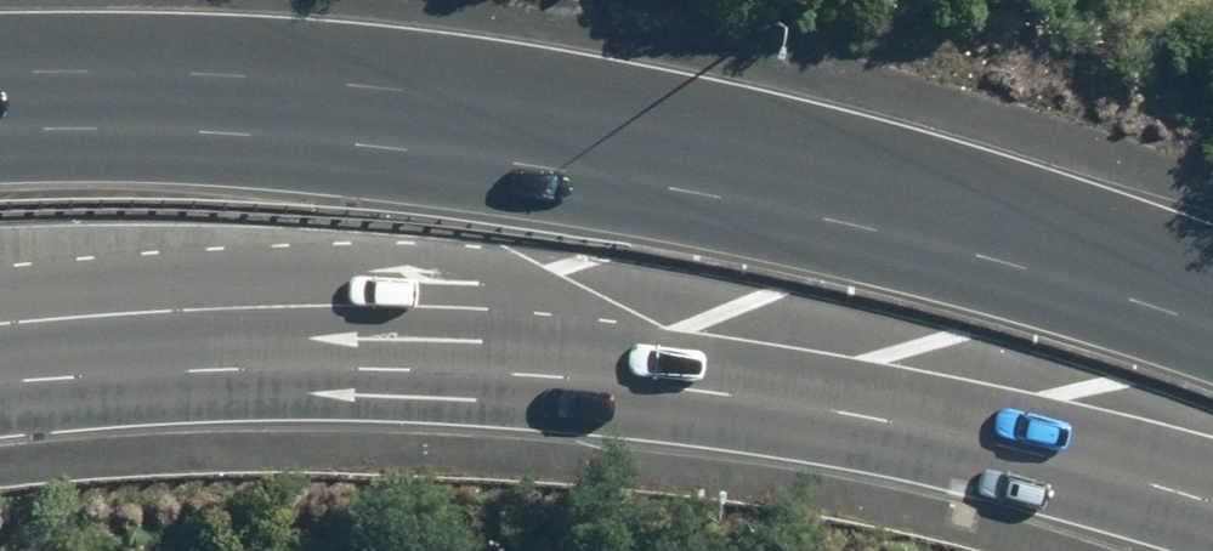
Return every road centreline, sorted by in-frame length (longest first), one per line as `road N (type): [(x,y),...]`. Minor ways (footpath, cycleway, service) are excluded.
road 1 (primary): [(0,81),(267,82),(547,117),(970,214),(1212,301)]
road 2 (primary): [(1212,499),(919,421),(692,375),(423,336)]
road 3 (secondary): [(423,336),(114,283),(0,288)]
road 4 (primary): [(423,336),(0,374)]

